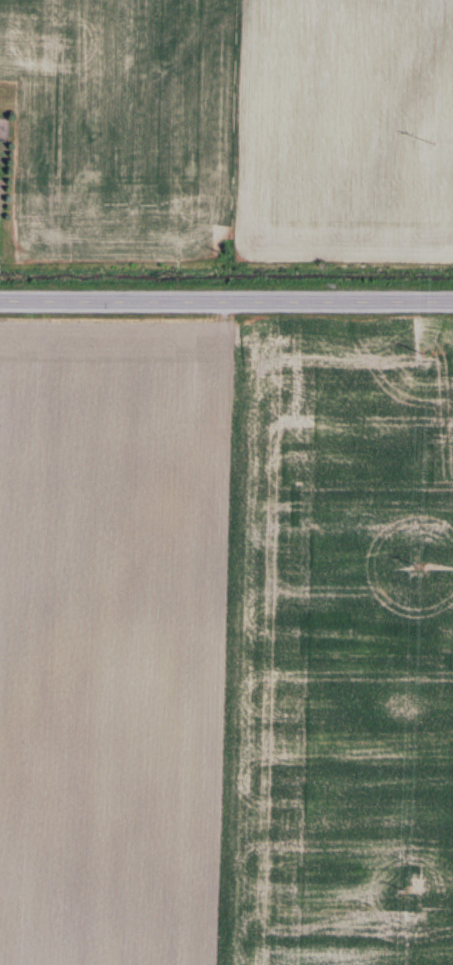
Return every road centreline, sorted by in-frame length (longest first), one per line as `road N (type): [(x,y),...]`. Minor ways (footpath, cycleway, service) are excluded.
road 1 (tertiary): [(0,298),(452,299)]

